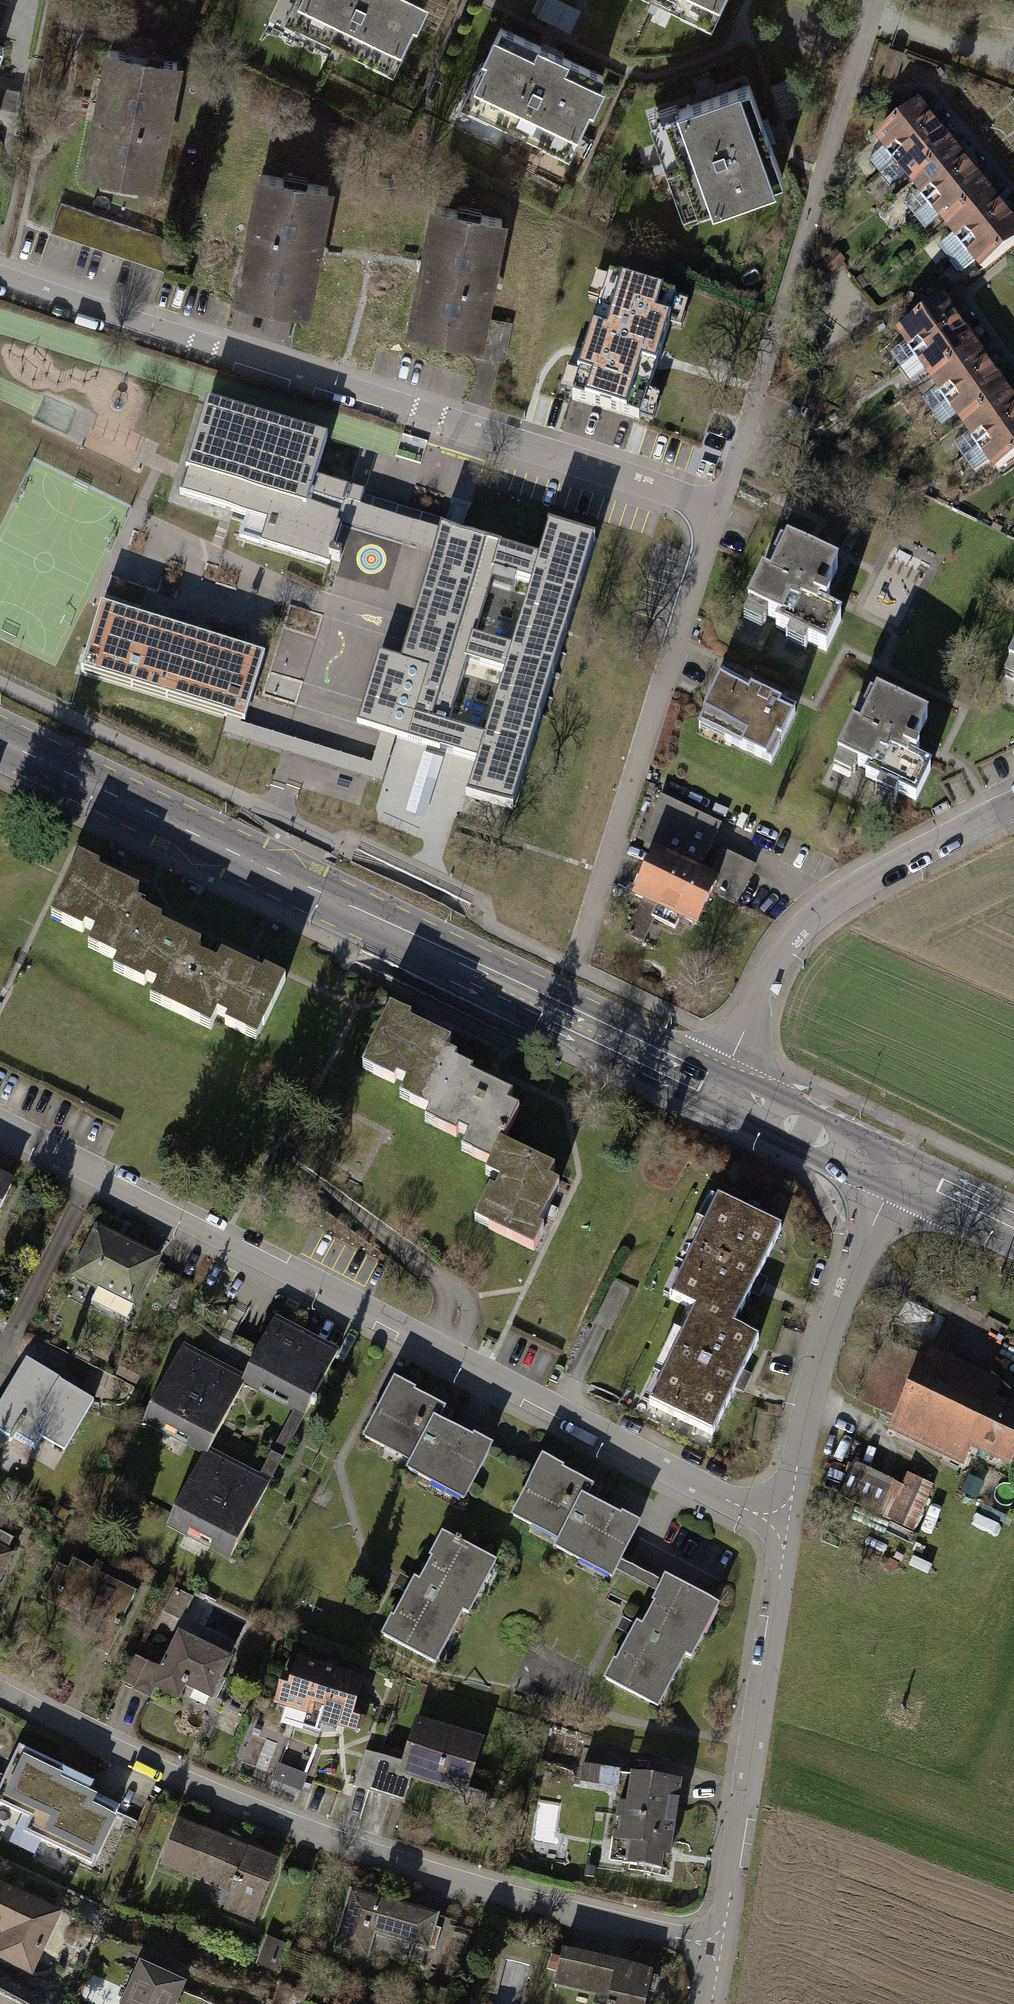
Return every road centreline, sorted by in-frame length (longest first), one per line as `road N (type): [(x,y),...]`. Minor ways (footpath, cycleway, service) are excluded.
road 1 (residential): [(0,1127),(787,1527)]
road 2 (tertiary): [(720,1082),(0,740)]
road 3 (residential): [(720,1948),(555,1910),(308,1833),(177,1780),(0,1692)]
road 4 (residential): [(714,507),(0,272)]
road 5 (residential): [(871,7),(714,507)]
road 6 (residential): [(714,507),(581,950)]
road 7 (residential): [(787,1527),(720,1948)]
road 8 (residential): [(720,1082),(781,945),(856,887),(1013,802)]
road 9 (residential): [(899,1169),(819,1364),(787,1527)]
road 10 (tertiary): [(899,1169),(720,1082)]
road 11 (tertiary): [(1013,1227),(899,1169)]

